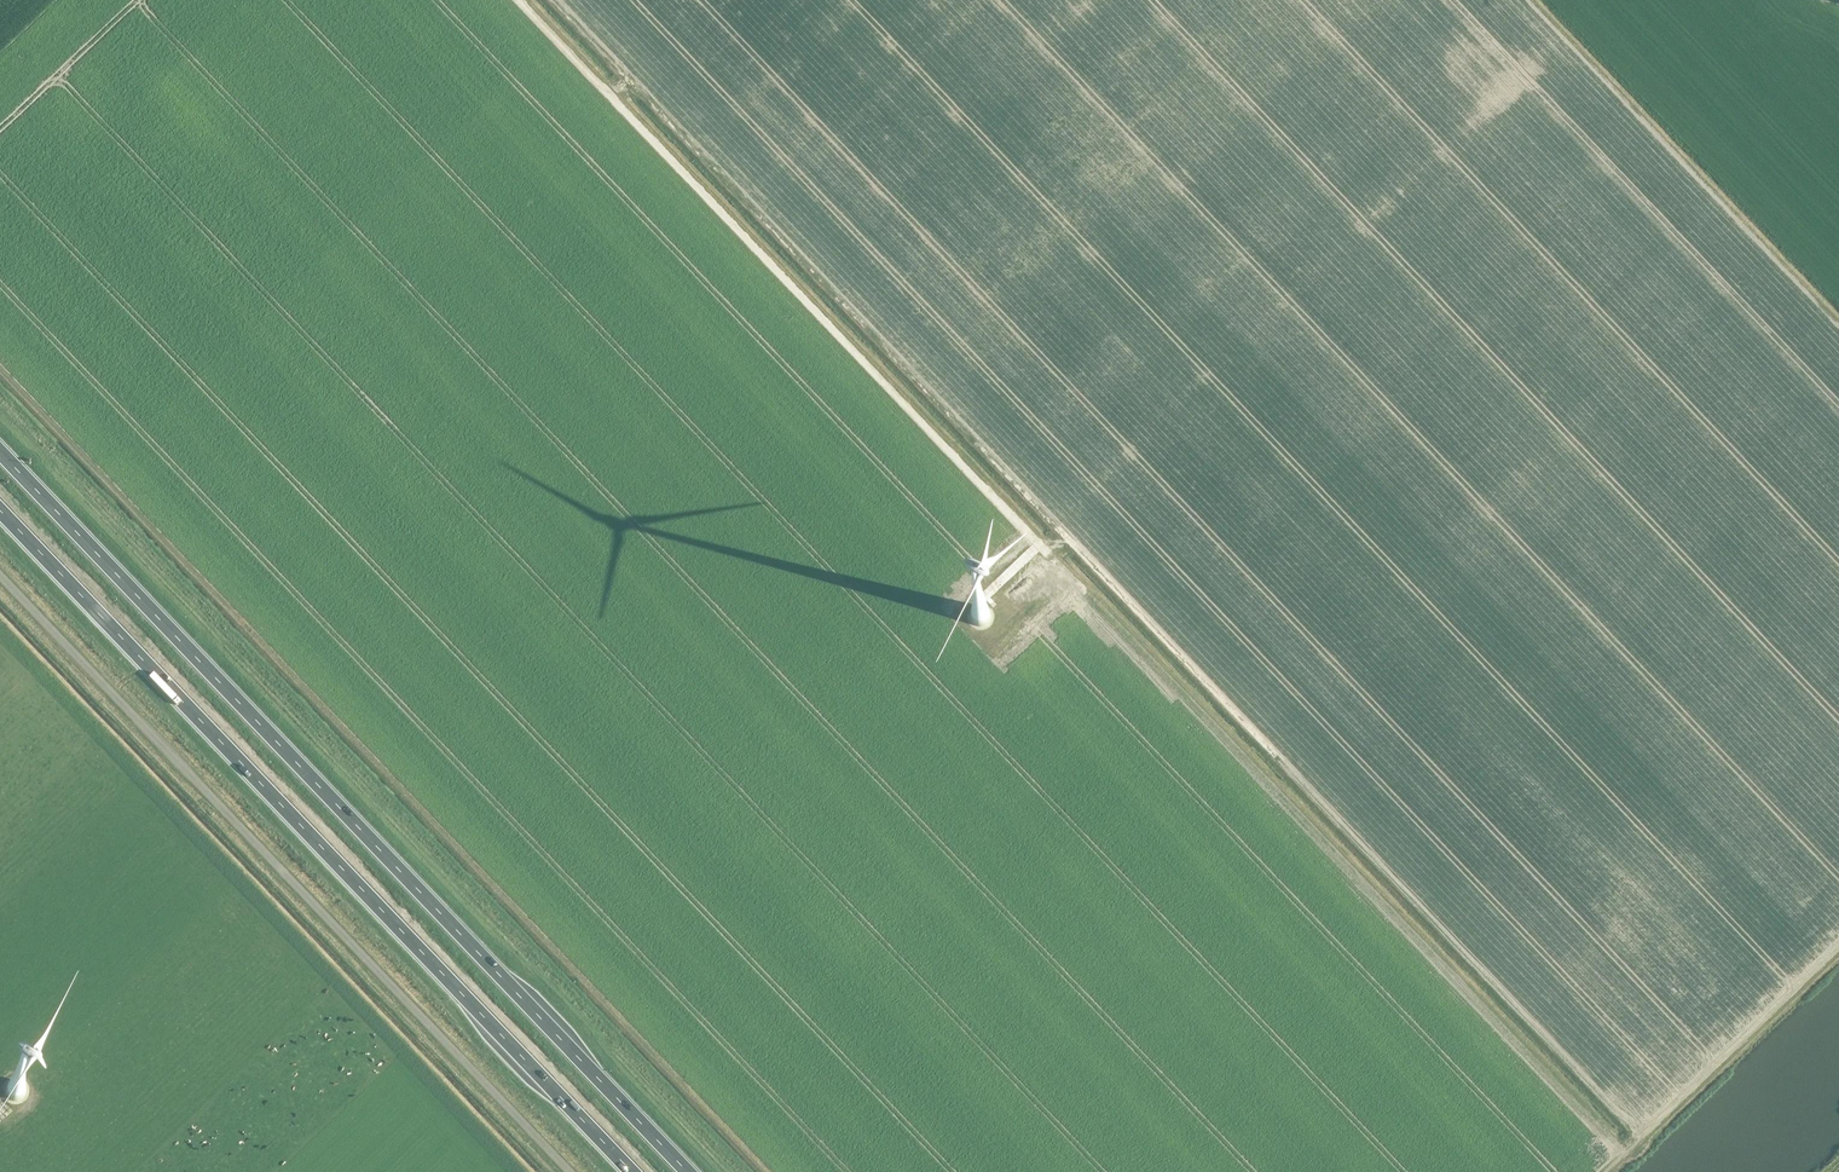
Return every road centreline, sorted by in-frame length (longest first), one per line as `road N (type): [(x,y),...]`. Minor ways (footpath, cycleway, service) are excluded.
road 1 (trunk): [(687,1171),(0,448)]
road 2 (trunk): [(0,515),(629,1171)]
road 3 (unclassified): [(568,1171),(0,573)]

